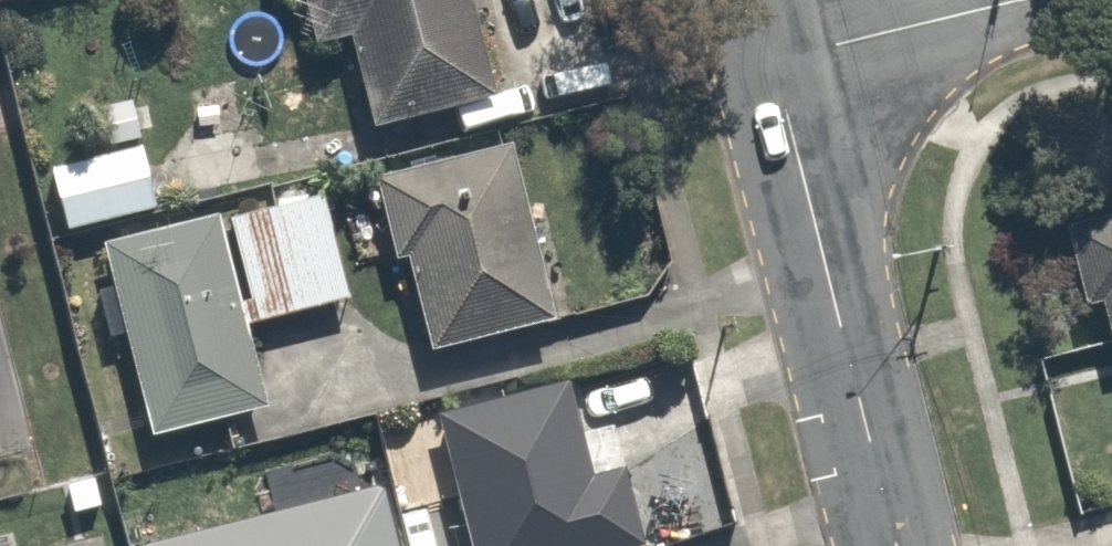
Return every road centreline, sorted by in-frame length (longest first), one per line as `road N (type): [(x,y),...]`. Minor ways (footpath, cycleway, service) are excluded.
road 1 (residential): [(896,545),(772,60)]
road 2 (residential): [(772,60),(1008,0)]

